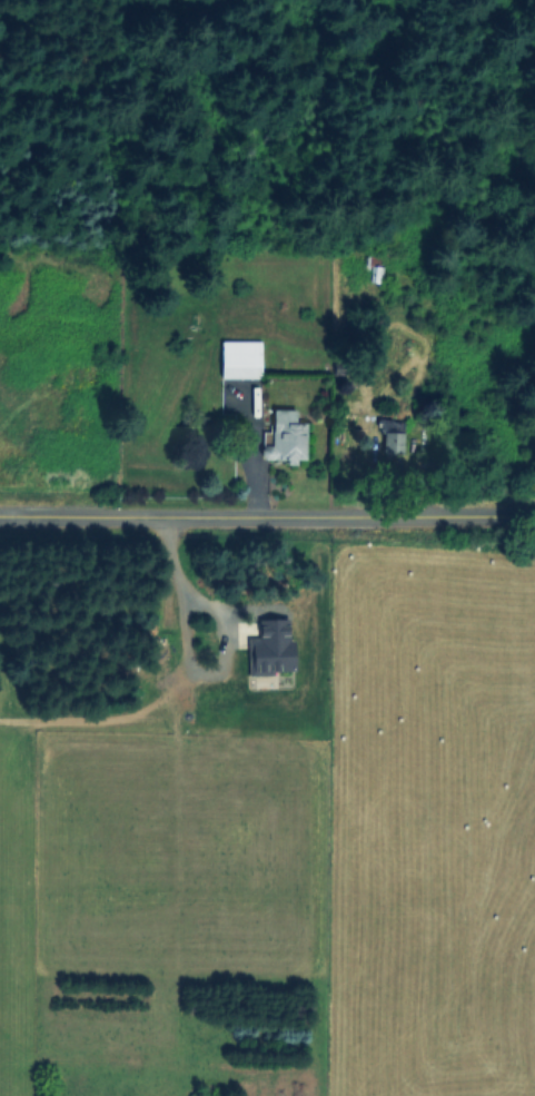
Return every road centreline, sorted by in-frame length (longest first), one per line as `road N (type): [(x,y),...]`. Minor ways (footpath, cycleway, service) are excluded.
road 1 (tertiary): [(534,516),(0,515)]

